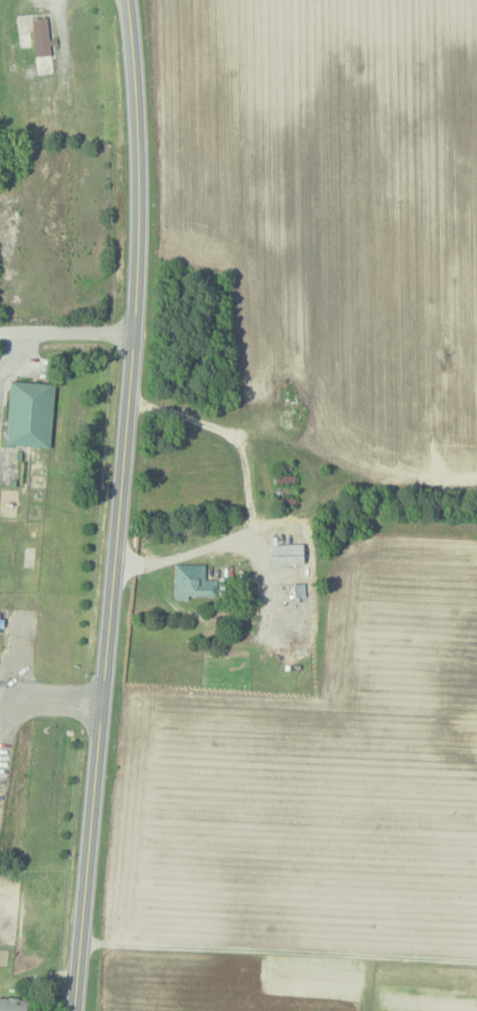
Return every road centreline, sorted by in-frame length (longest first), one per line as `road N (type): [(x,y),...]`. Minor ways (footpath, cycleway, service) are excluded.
road 1 (primary): [(74,1010),(138,262),(126,0)]
road 2 (residential): [(132,344),(117,334),(0,332)]

